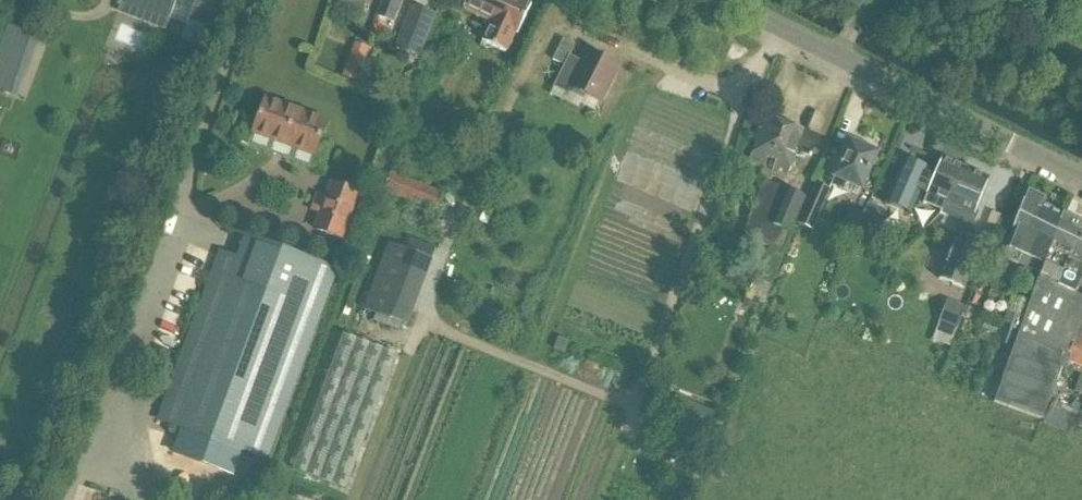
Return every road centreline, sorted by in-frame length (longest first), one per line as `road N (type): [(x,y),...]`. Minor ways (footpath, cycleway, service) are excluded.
road 1 (track): [(782,30),(752,77),(636,405),(431,322),(419,333),(356,499)]
road 2 (tertiary): [(1081,181),(723,0)]
road 3 (track): [(747,94),(615,47)]
road 4 (track): [(431,322),(428,308),(466,202)]

